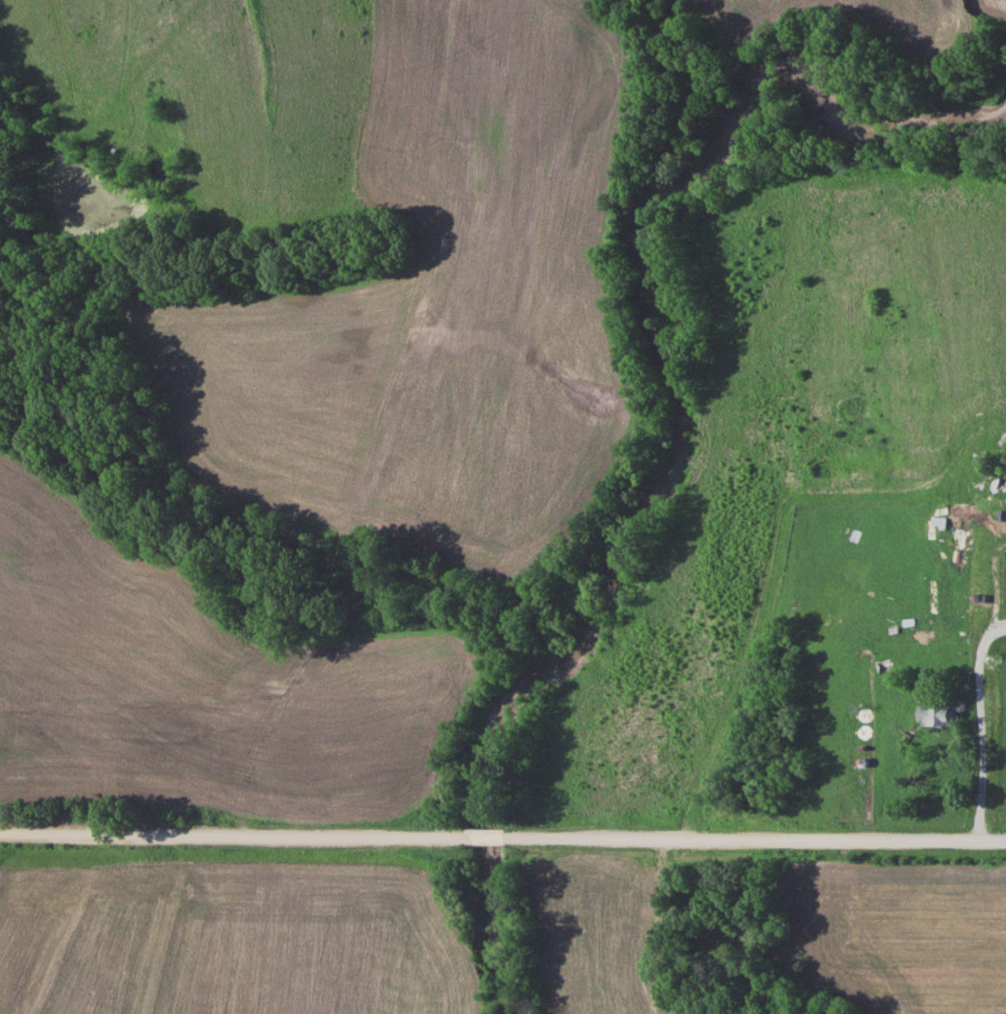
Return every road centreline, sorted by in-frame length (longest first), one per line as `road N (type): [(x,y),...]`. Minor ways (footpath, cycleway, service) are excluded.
road 1 (residential): [(501,834),(1005,838)]
road 2 (residential): [(0,828),(461,833)]

